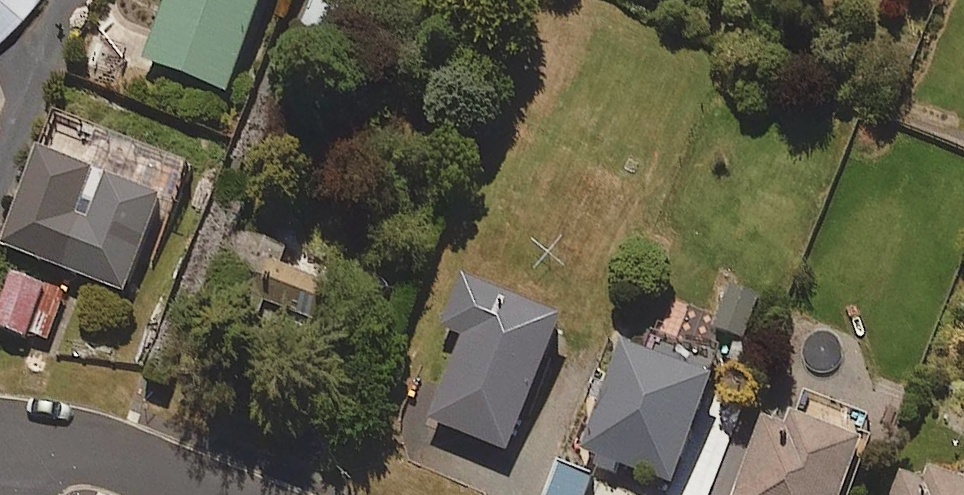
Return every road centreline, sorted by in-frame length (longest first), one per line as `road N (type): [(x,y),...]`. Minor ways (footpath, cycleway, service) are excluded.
road 1 (residential): [(0,439),(105,451),(221,494)]

